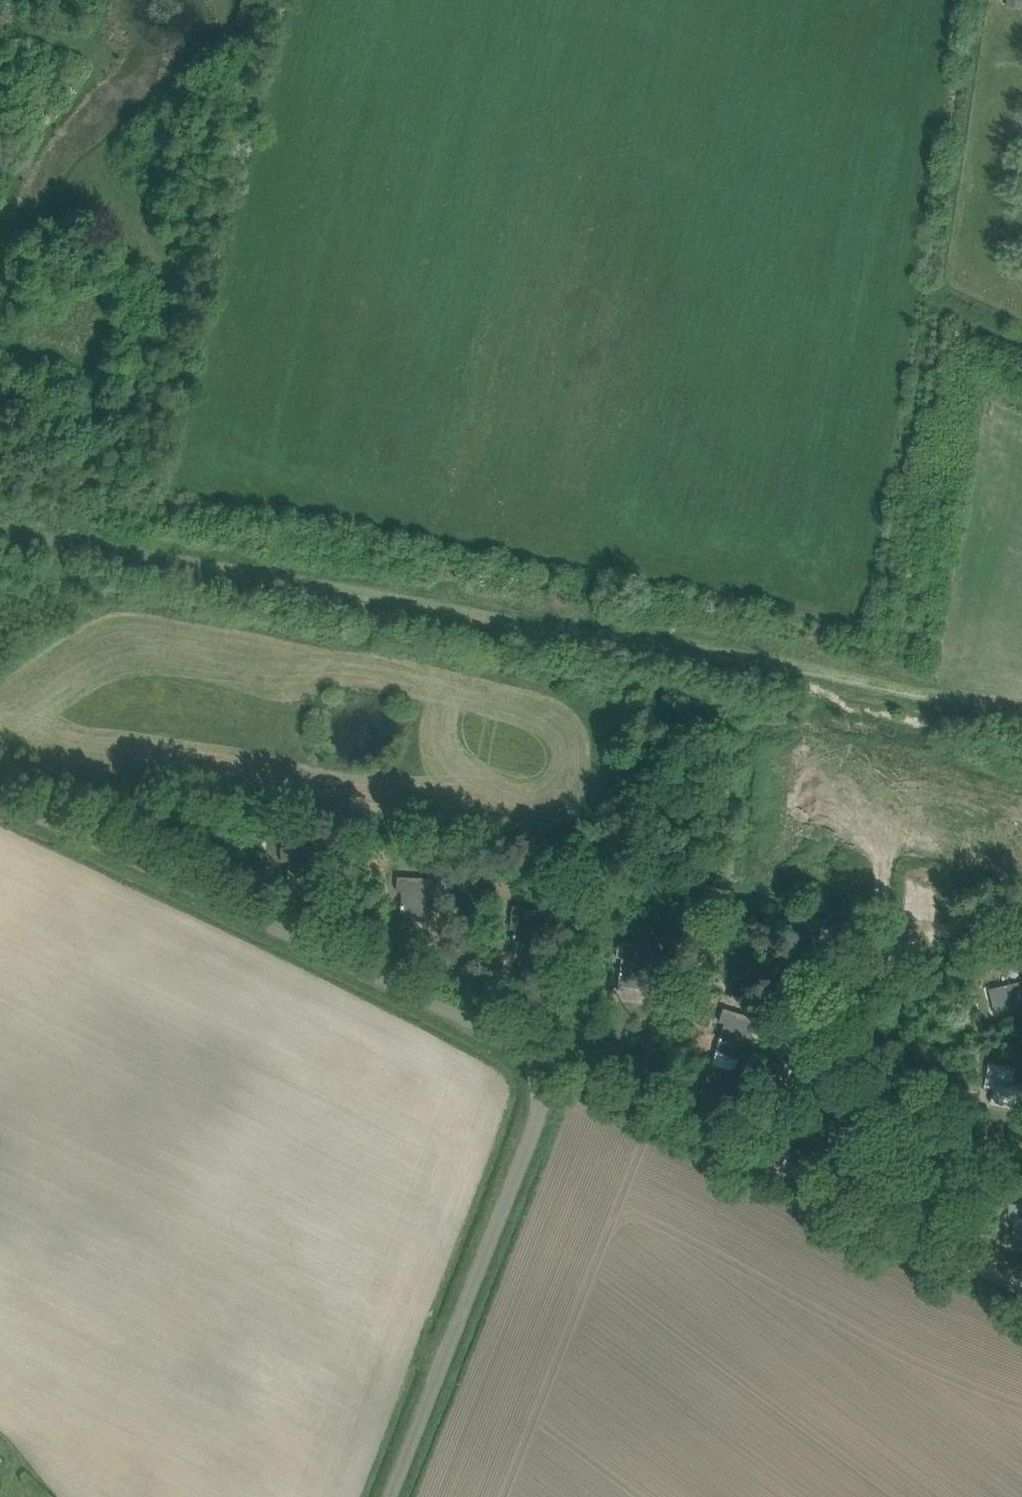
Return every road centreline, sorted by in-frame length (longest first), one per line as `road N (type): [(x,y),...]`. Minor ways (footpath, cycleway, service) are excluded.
road 1 (unclassified): [(390,1496),(538,1121),(537,1067),(493,1031),(115,847),(0,800)]
road 2 (track): [(1021,906),(977,898),(875,955),(791,1035),(725,1146)]

